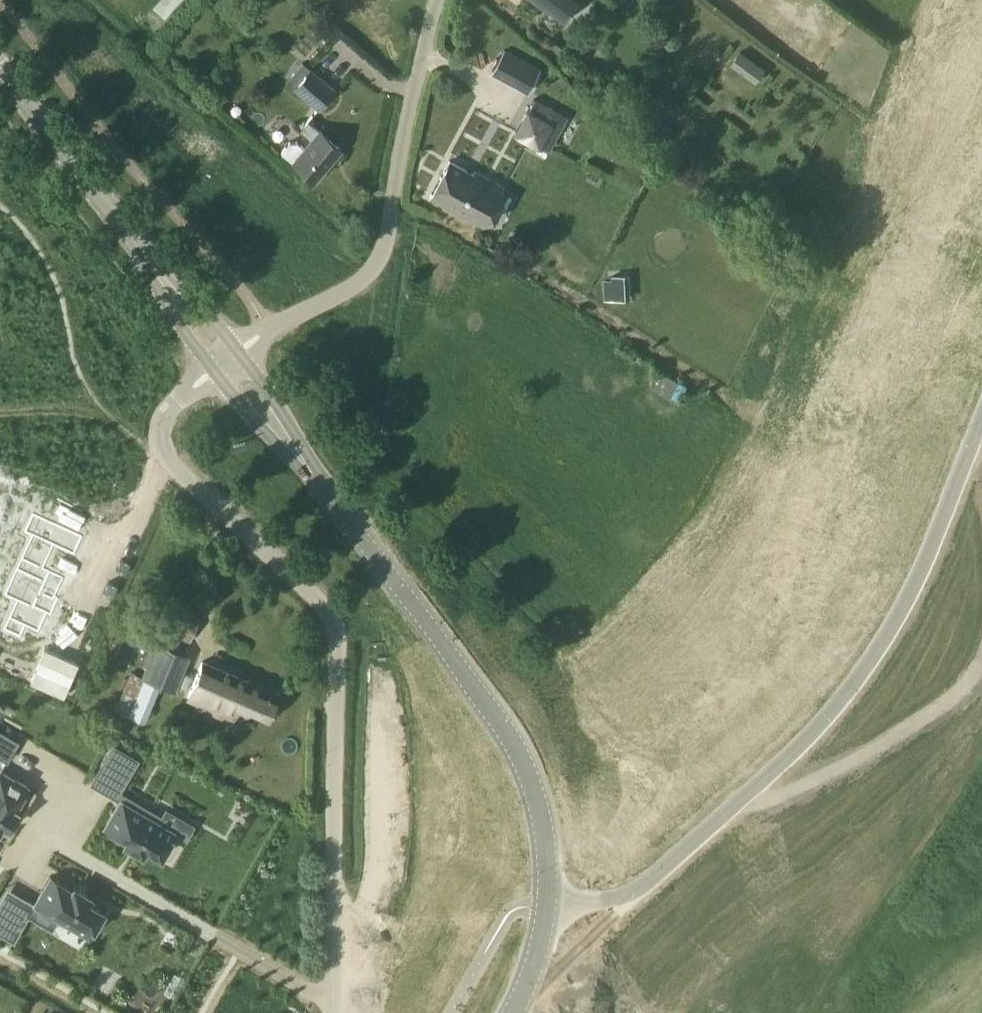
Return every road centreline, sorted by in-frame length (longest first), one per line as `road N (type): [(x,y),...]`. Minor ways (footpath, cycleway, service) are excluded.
road 1 (unclassified): [(547,907),(605,903),(641,888),(806,733),(892,616),(981,400)]
road 2 (unclassified): [(333,994),(331,615),(166,457),(160,432),(184,397)]
road 3 (tertiary): [(547,907),(536,805),(503,727),(291,446)]
road 4 (unclassified): [(270,326),(369,282),(385,247),(441,0)]
road 5 (residential): [(333,994),(313,992),(33,832),(12,865)]
road 6 (tertiary): [(165,283),(0,69)]

